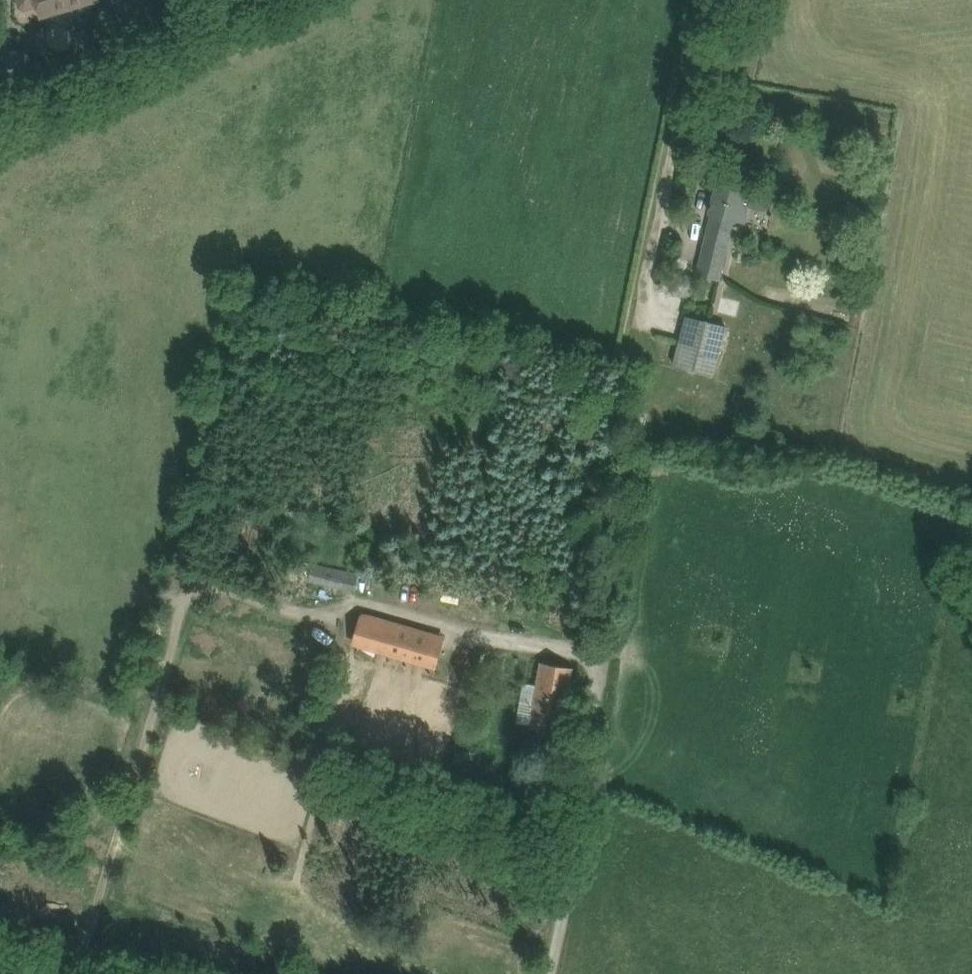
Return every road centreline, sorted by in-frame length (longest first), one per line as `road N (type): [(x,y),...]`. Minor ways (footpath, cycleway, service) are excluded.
road 1 (track): [(760,0),(750,38),(692,79),(641,321),(649,322),(662,365),(573,910),(556,973)]
road 2 (unclassified): [(243,0),(56,82),(0,97)]

